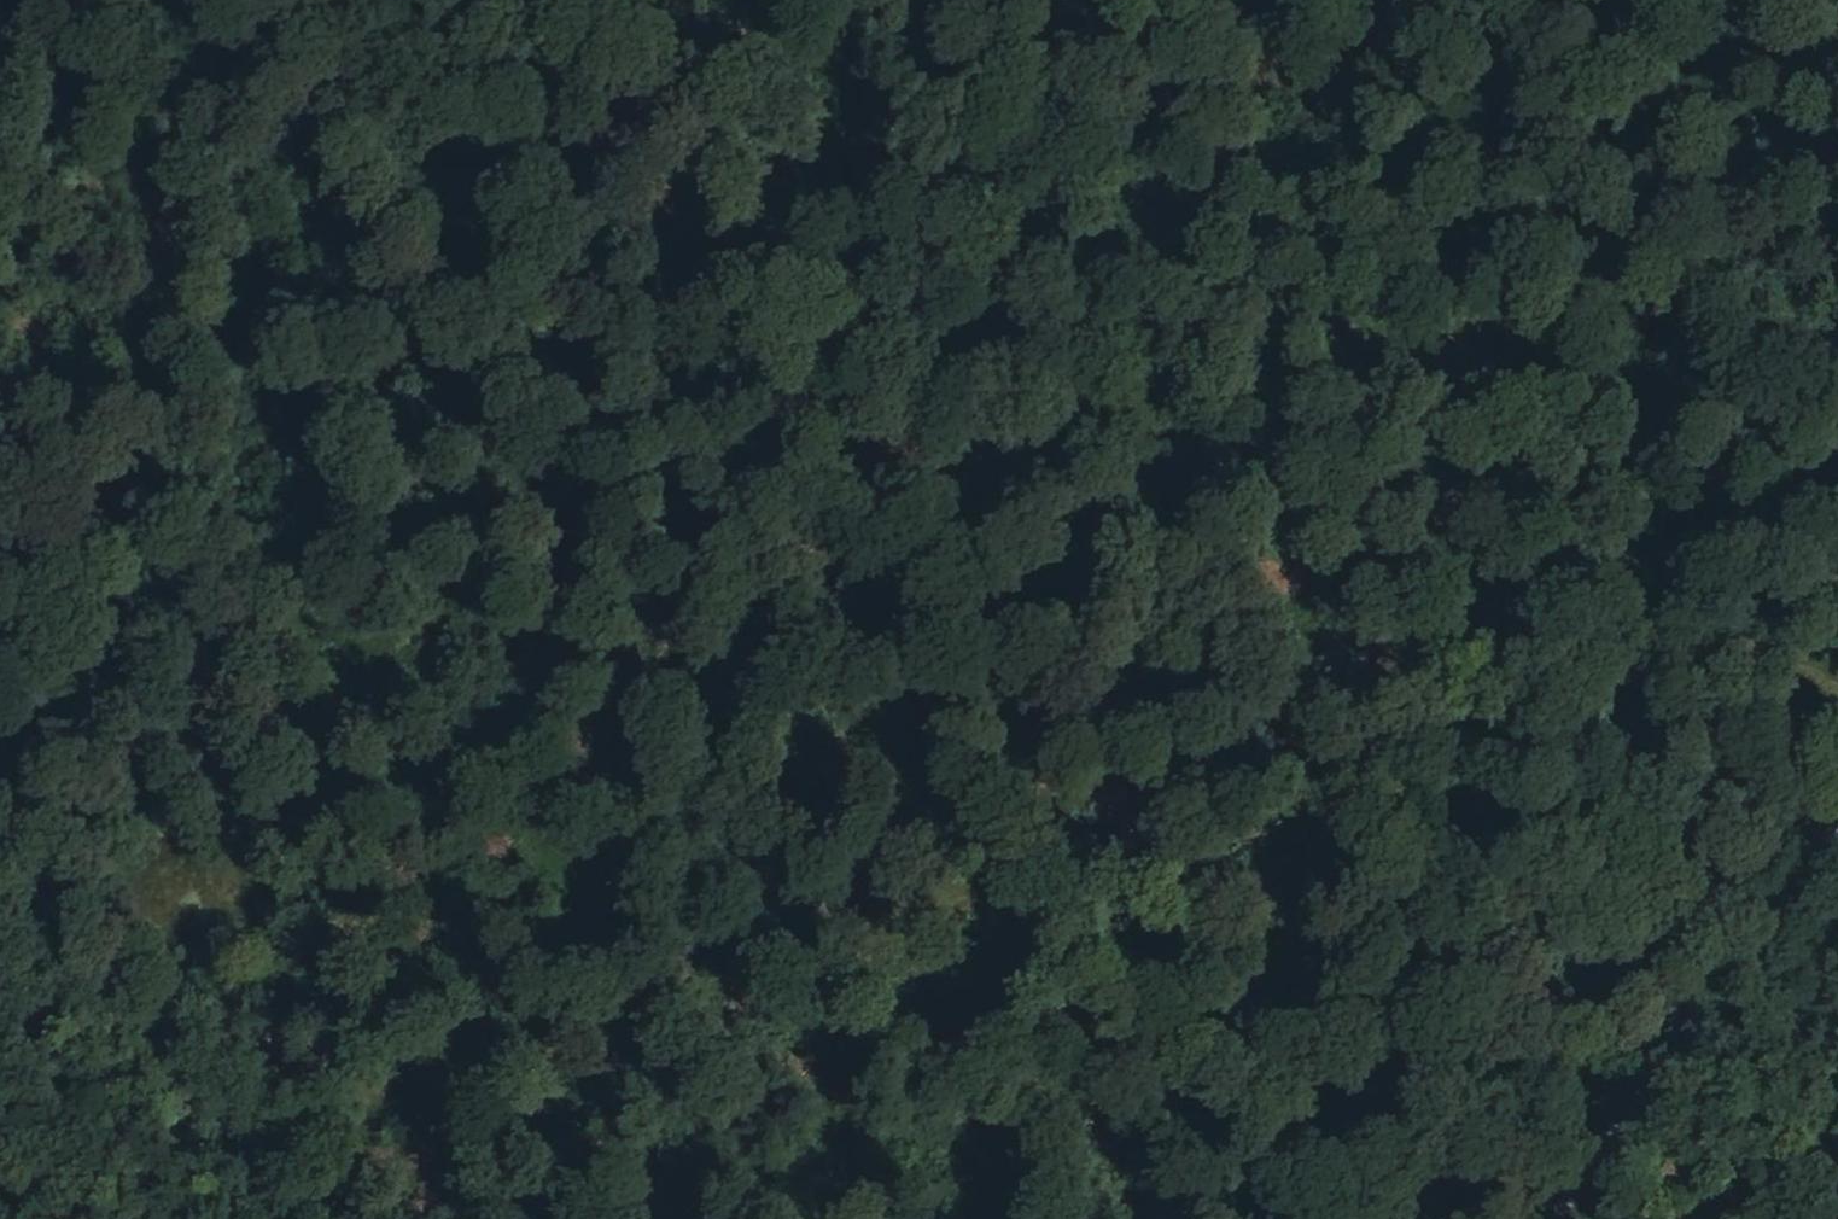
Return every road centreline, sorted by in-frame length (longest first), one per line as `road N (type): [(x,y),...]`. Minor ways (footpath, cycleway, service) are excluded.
road 1 (track): [(1556,1218),(1837,829)]

